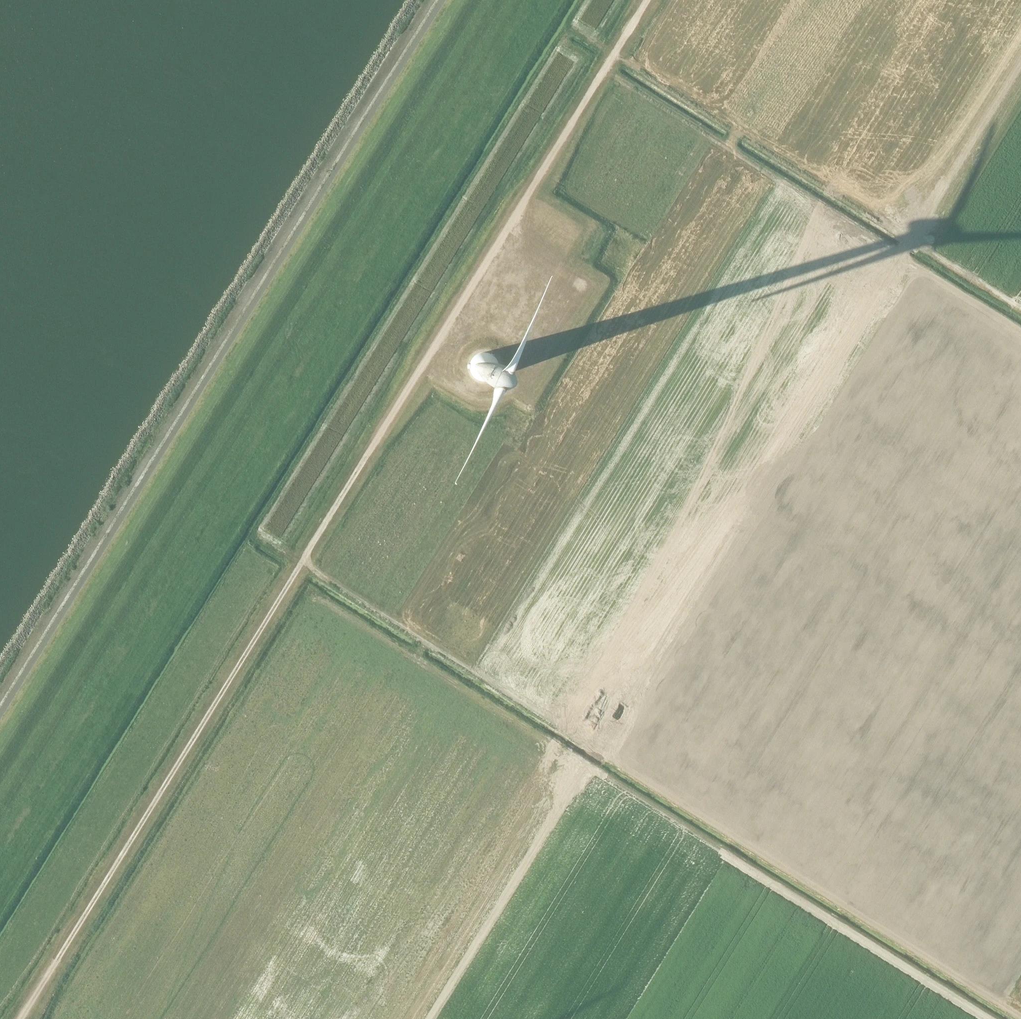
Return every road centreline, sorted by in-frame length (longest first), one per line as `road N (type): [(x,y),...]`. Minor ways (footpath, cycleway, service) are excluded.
road 1 (unclassified): [(0,715),(442,0)]

